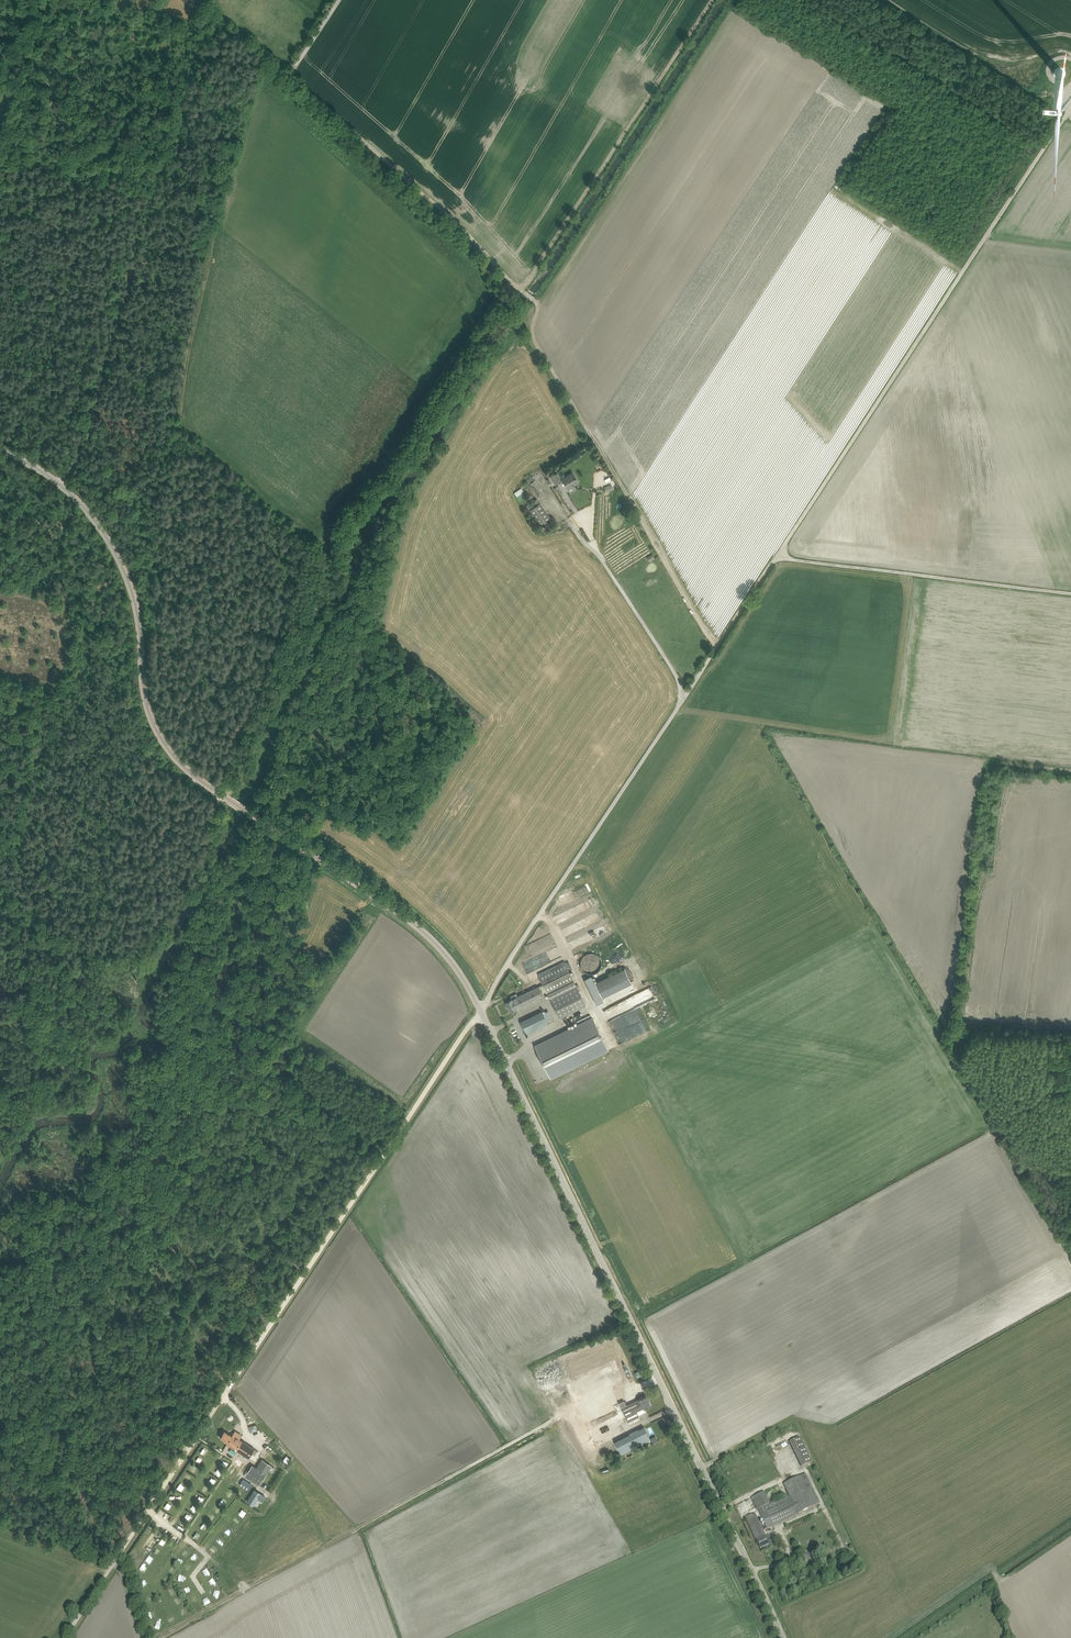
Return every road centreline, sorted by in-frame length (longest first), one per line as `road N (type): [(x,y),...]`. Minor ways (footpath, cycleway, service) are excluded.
road 1 (tertiary): [(784,1637),(459,970),(398,913),(175,757),(147,696),(134,587),(108,528),(69,485),(0,448)]
road 2 (track): [(65,1637),(778,555)]
road 3 (track): [(1070,106),(778,555)]
road 4 (track): [(156,1637),(555,1422)]
road 5 (unclassified): [(526,294),(289,76),(339,0)]
road 6 (track): [(225,796),(192,878),(154,923),(98,965),(66,1087),(13,1132)]
road 7 (track): [(717,647),(537,344),(532,298)]
road 8 (track): [(712,0),(521,290)]
road 9 (track): [(778,555),(1070,594)]

